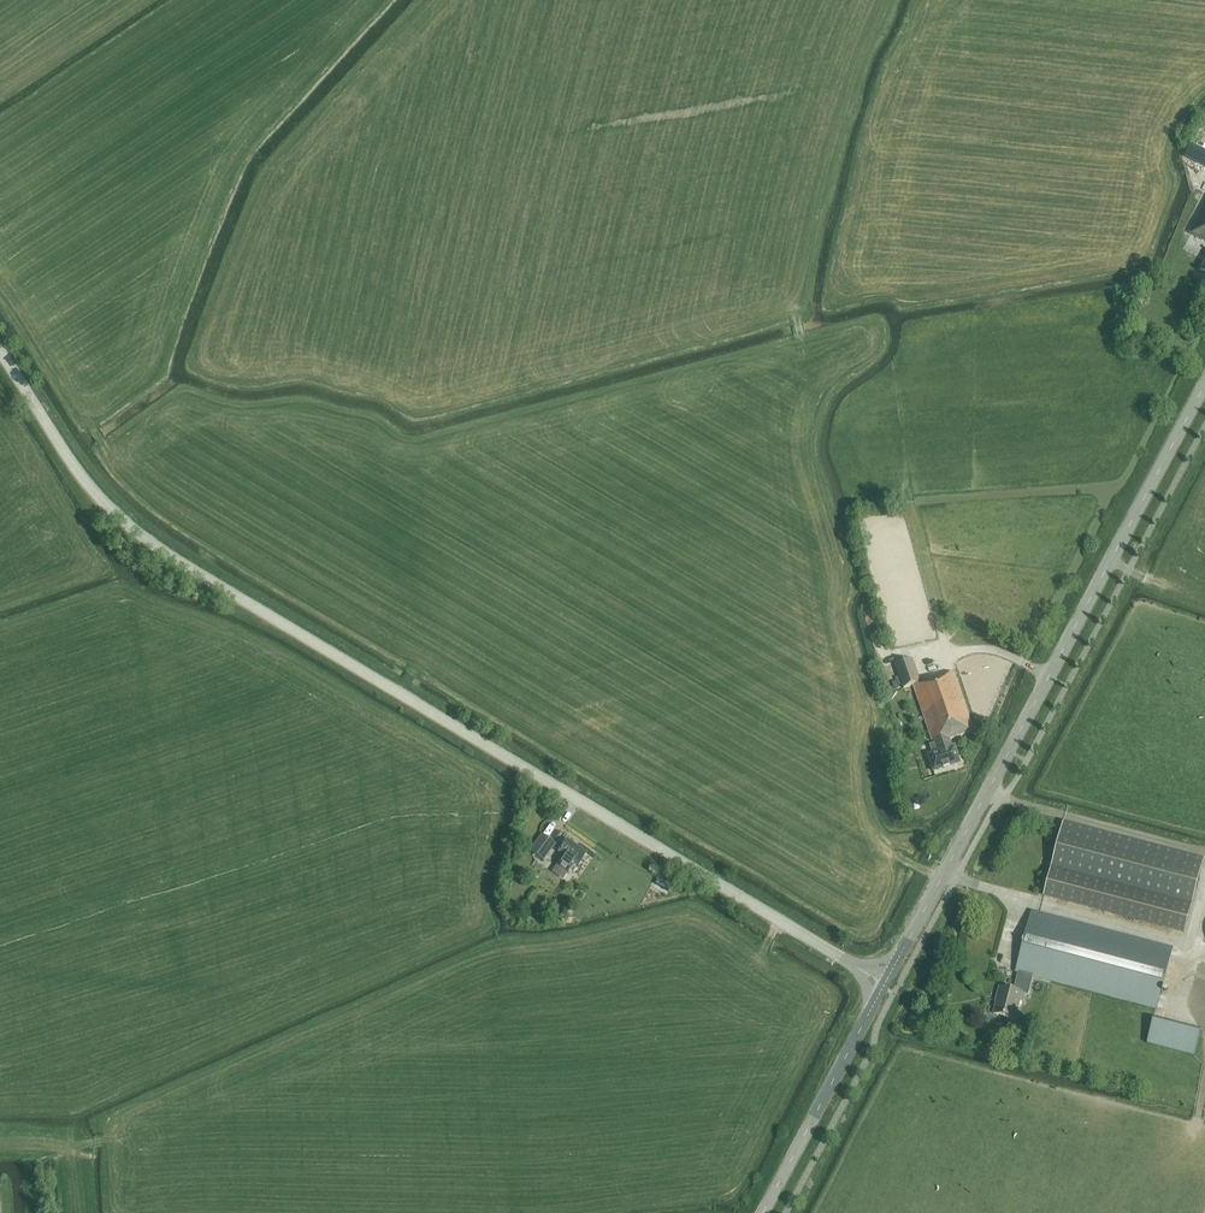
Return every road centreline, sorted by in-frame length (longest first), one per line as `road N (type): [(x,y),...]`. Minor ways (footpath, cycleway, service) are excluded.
road 1 (tertiary): [(884,983),(160,549),(94,493),(0,353)]
road 2 (secondary): [(884,983),(1204,387)]
road 3 (secondary): [(763,1212),(884,983)]
road 4 (track): [(1204,853),(987,792)]

